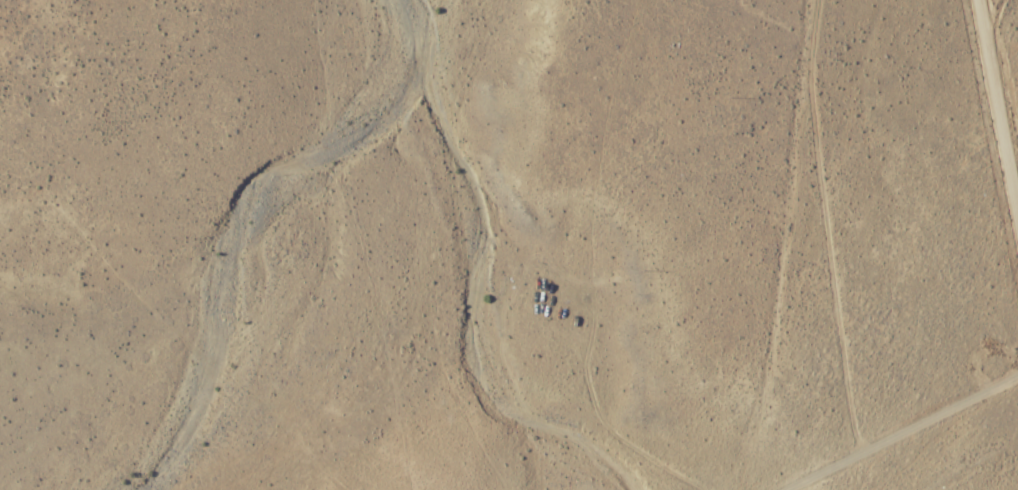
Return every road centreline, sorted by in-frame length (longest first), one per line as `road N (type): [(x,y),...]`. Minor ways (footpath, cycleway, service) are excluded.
road 1 (track): [(724,489),(795,0)]
road 2 (track): [(793,489),(891,421),(1017,371)]
road 3 (tertiary): [(980,0),(1017,203)]

